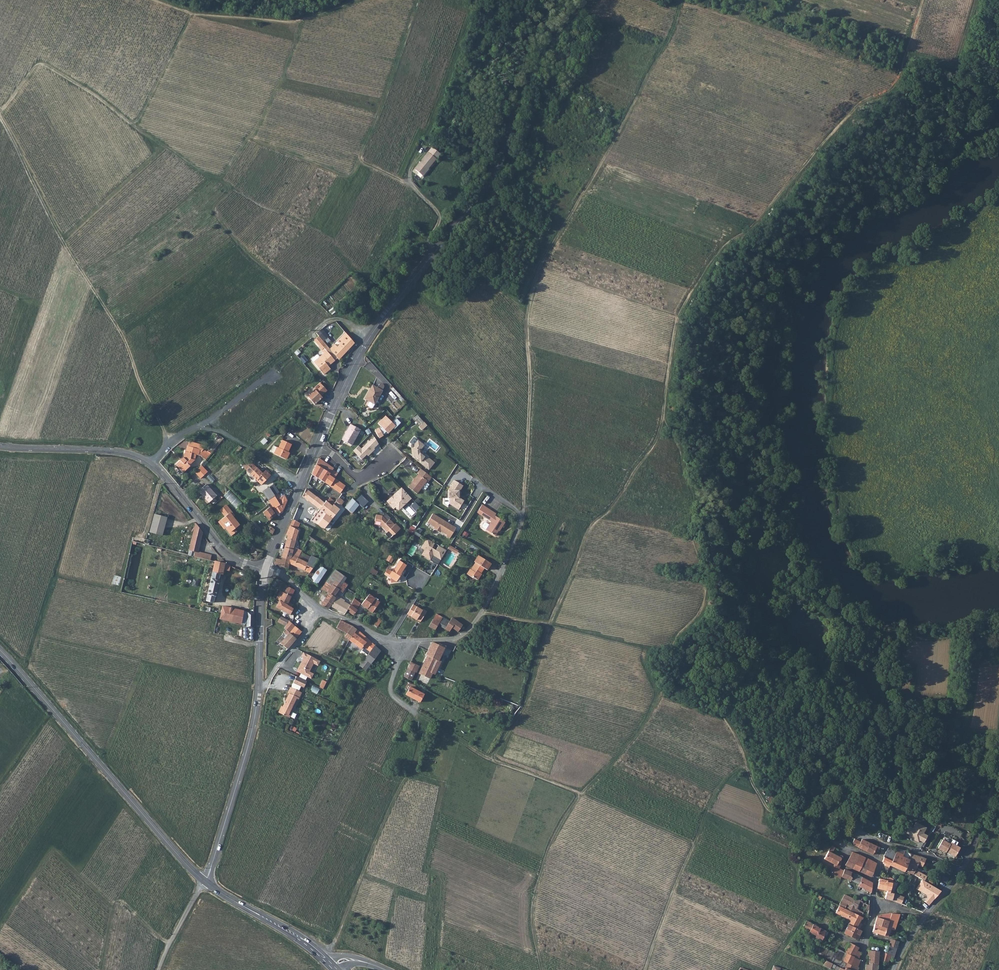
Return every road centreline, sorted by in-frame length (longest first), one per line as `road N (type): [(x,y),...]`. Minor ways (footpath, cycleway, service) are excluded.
road 1 (tertiary): [(582,0),(534,69),(493,175),(364,347),(318,446)]
road 2 (track): [(664,47),(534,282),(521,515)]
road 3 (track): [(170,445),(0,117)]
road 4 (track): [(415,716),(489,760),(579,795),(548,848),(532,909),(541,969)]
road 5 (tertiary): [(266,570),(254,725),(206,882)]
road 6 (tertiary): [(266,570),(234,560),(168,481),(135,456),(0,447)]
road 7 (secondary): [(0,651),(206,882)]
road 8 (track): [(410,708),(418,749),(327,961)]
road 9 (track): [(249,138),(346,179),(358,161),(407,185),(438,214),(428,241),(436,251)]
road 10 (residential): [(398,642),(462,634),(506,561),(521,515),(474,480)]
road 11 (track): [(646,969),(713,794),(746,768)]
road 12 (residential): [(266,570),(320,612),(398,642)]
road 13 (secondary): [(206,882),(327,961)]
road 14 (track): [(998,627),(899,636),(859,624)]
road 15 (tertiary): [(318,446),(266,570)]
road 16 (track): [(333,319),(429,243)]
road 17 (track): [(194,430),(227,433),(301,482)]

